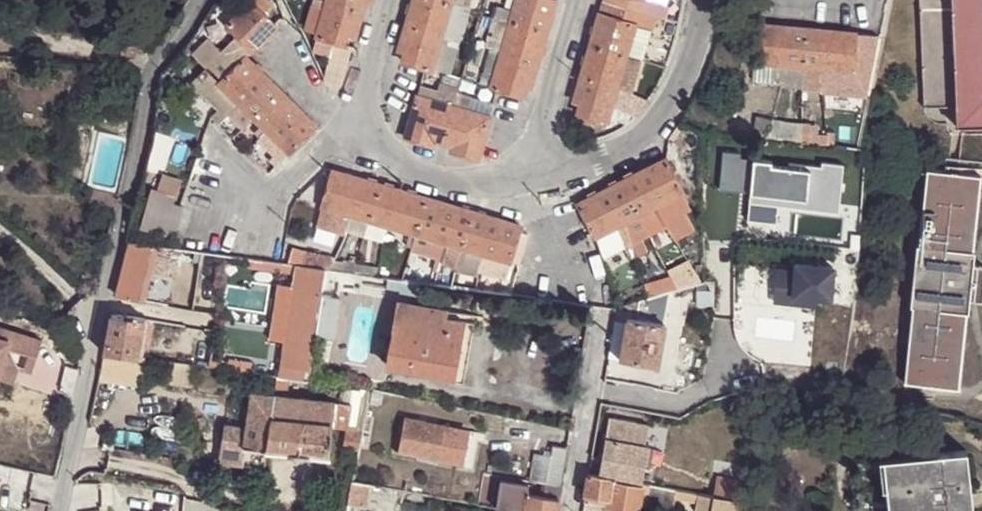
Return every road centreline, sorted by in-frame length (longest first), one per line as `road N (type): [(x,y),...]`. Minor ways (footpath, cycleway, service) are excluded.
road 1 (residential): [(201,0),(150,74),(59,510)]
road 2 (residential): [(531,179),(603,162),(662,121),(689,74),(708,0)]
road 3 (residential): [(352,131),(410,170),(454,183),(531,179)]
road 4 (residential): [(531,179),(581,0)]
road 5 (residential): [(569,510),(599,327)]
road 6 (residential): [(222,180),(280,193),(352,131)]
road 7 (residential): [(390,0),(352,131)]

